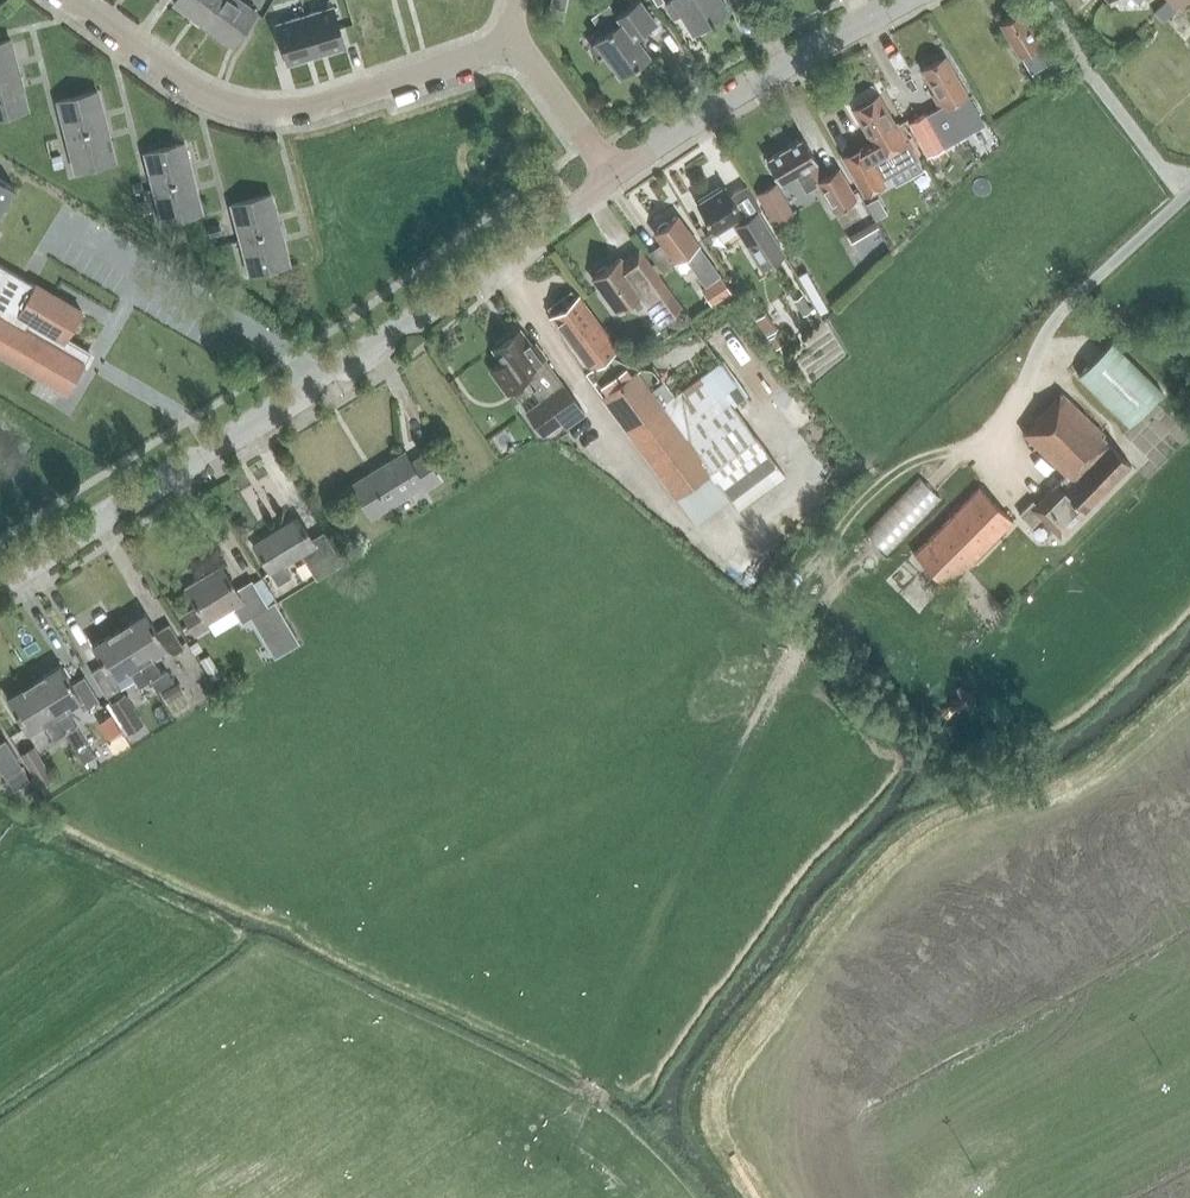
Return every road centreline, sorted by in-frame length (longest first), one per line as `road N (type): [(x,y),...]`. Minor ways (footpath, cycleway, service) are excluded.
road 1 (residential): [(611,176),(433,310),(0,578)]
road 2 (residential): [(516,40),(335,103),(246,111),(192,90),(68,0)]
road 3 (residential): [(899,0),(611,176)]
road 4 (residential): [(611,176),(516,40)]

